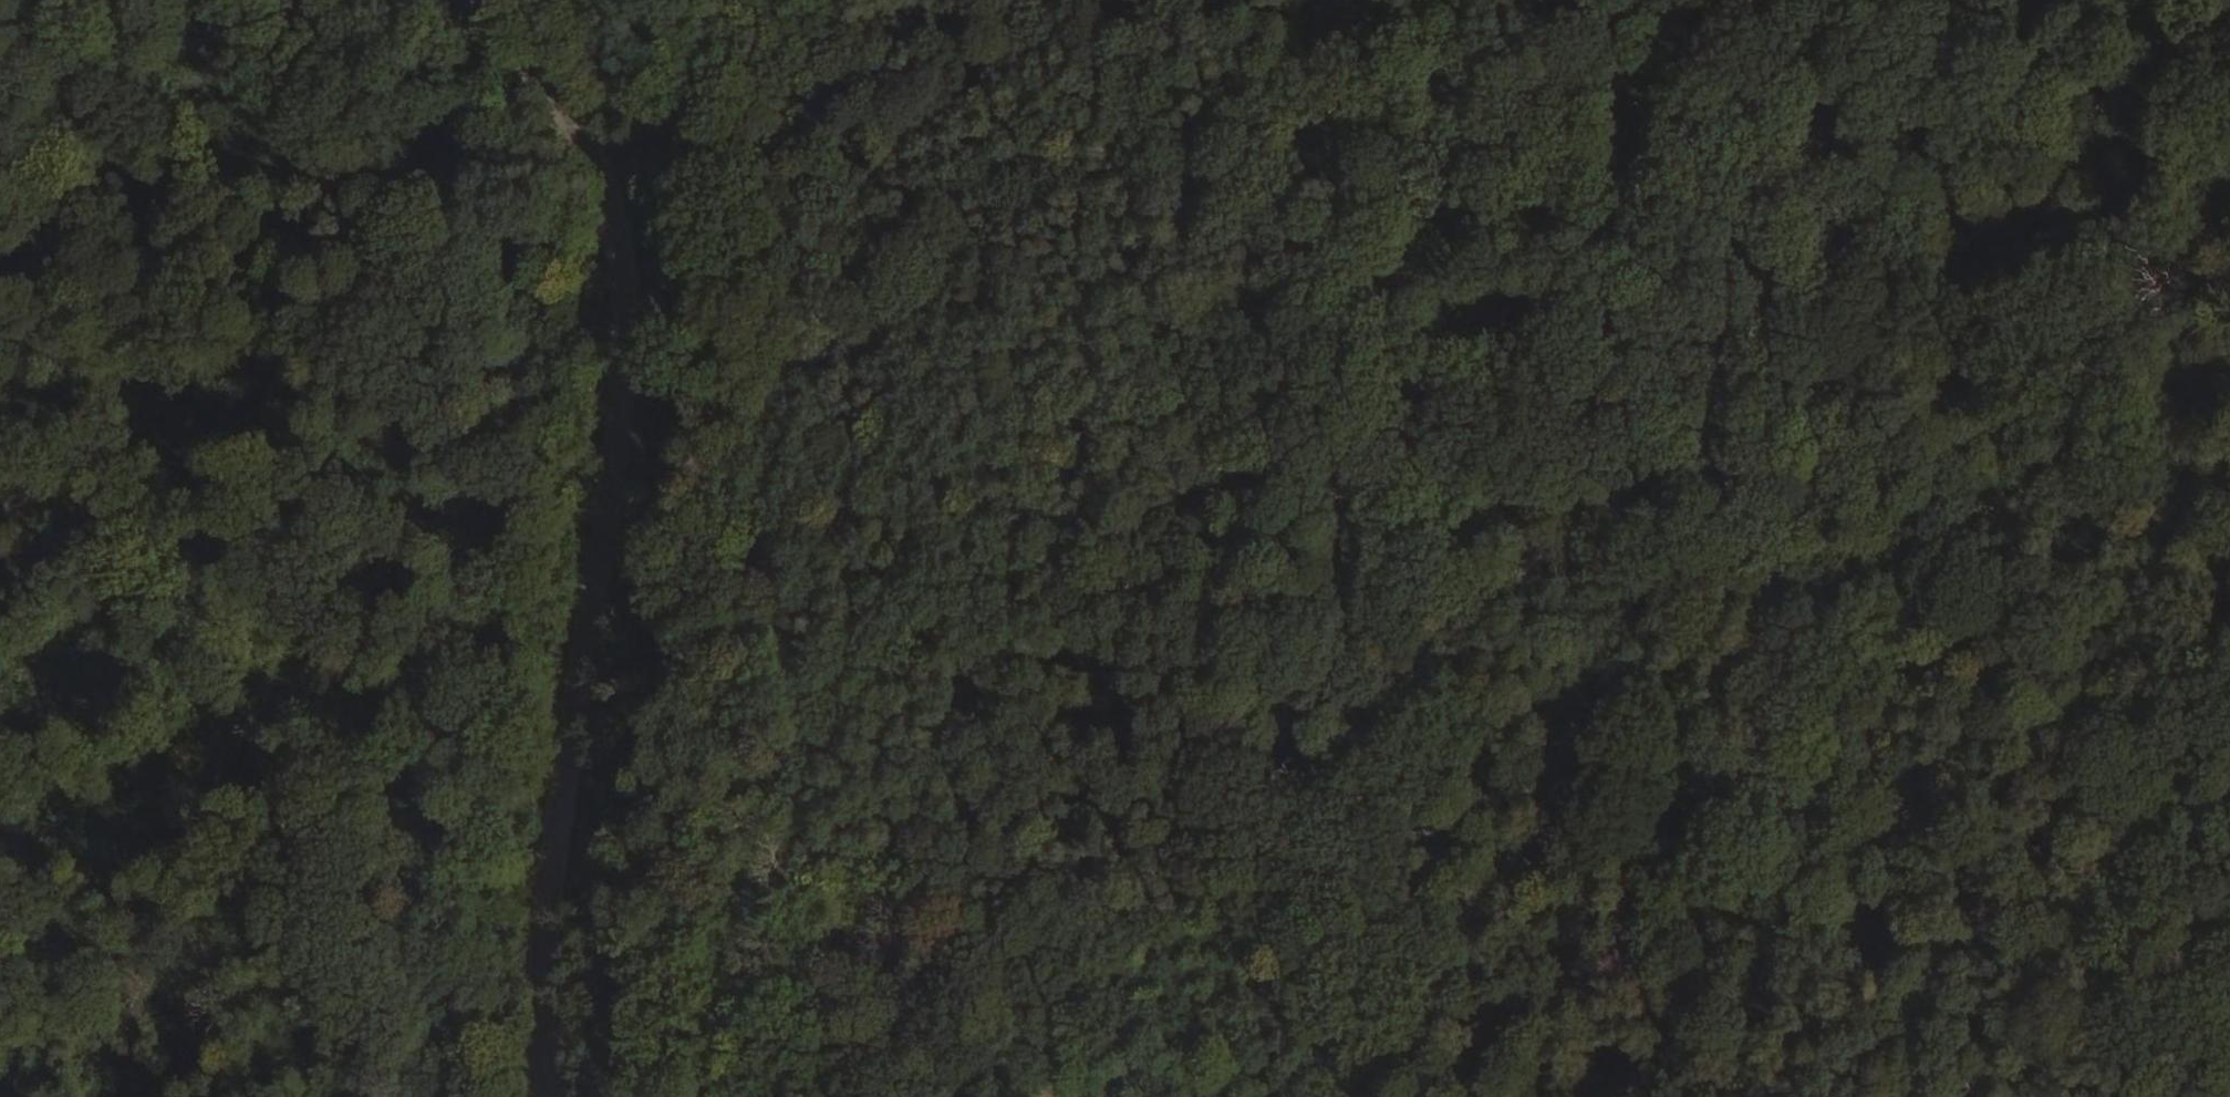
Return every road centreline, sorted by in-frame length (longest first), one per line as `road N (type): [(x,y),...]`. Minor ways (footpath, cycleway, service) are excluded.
road 1 (unclassified): [(557,1096),(546,1044),(549,936),(637,358),(627,227),(590,131),(507,45),(447,0)]

